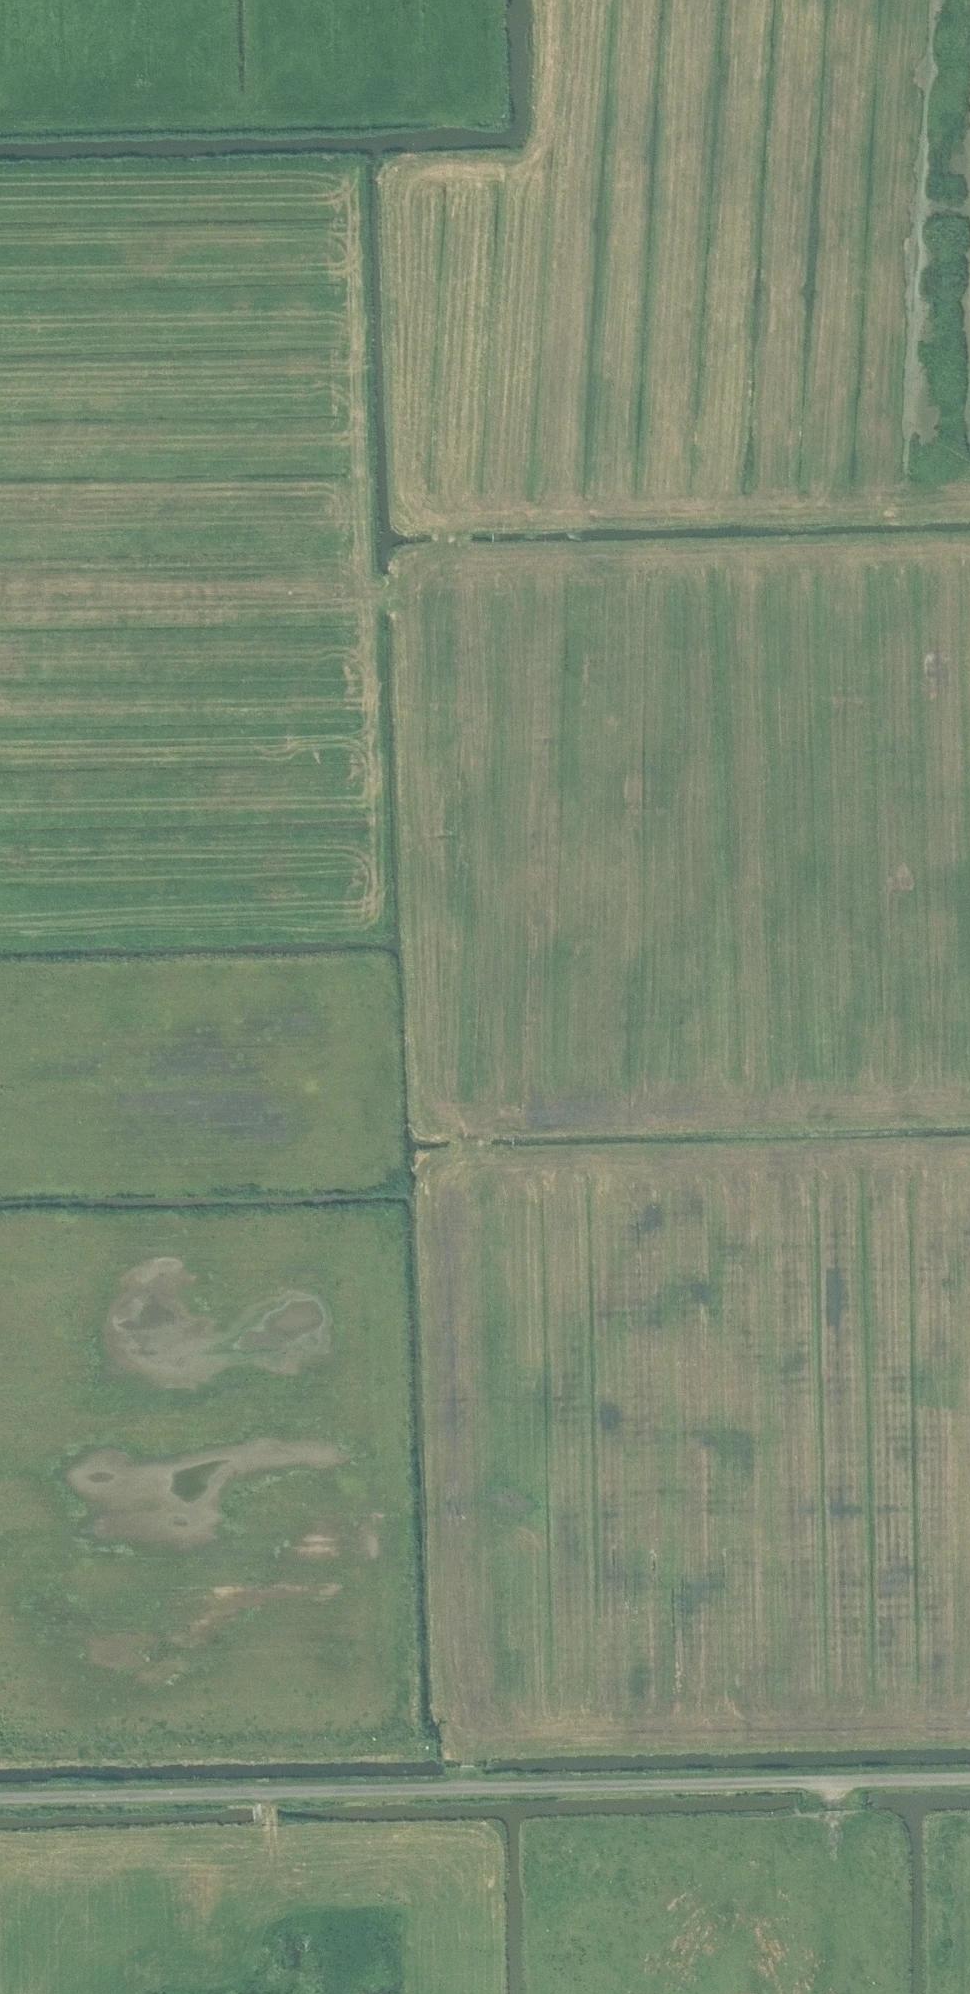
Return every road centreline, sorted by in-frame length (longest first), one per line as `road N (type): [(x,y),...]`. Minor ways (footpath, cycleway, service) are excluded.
road 1 (track): [(0,1797),(969,1779)]

